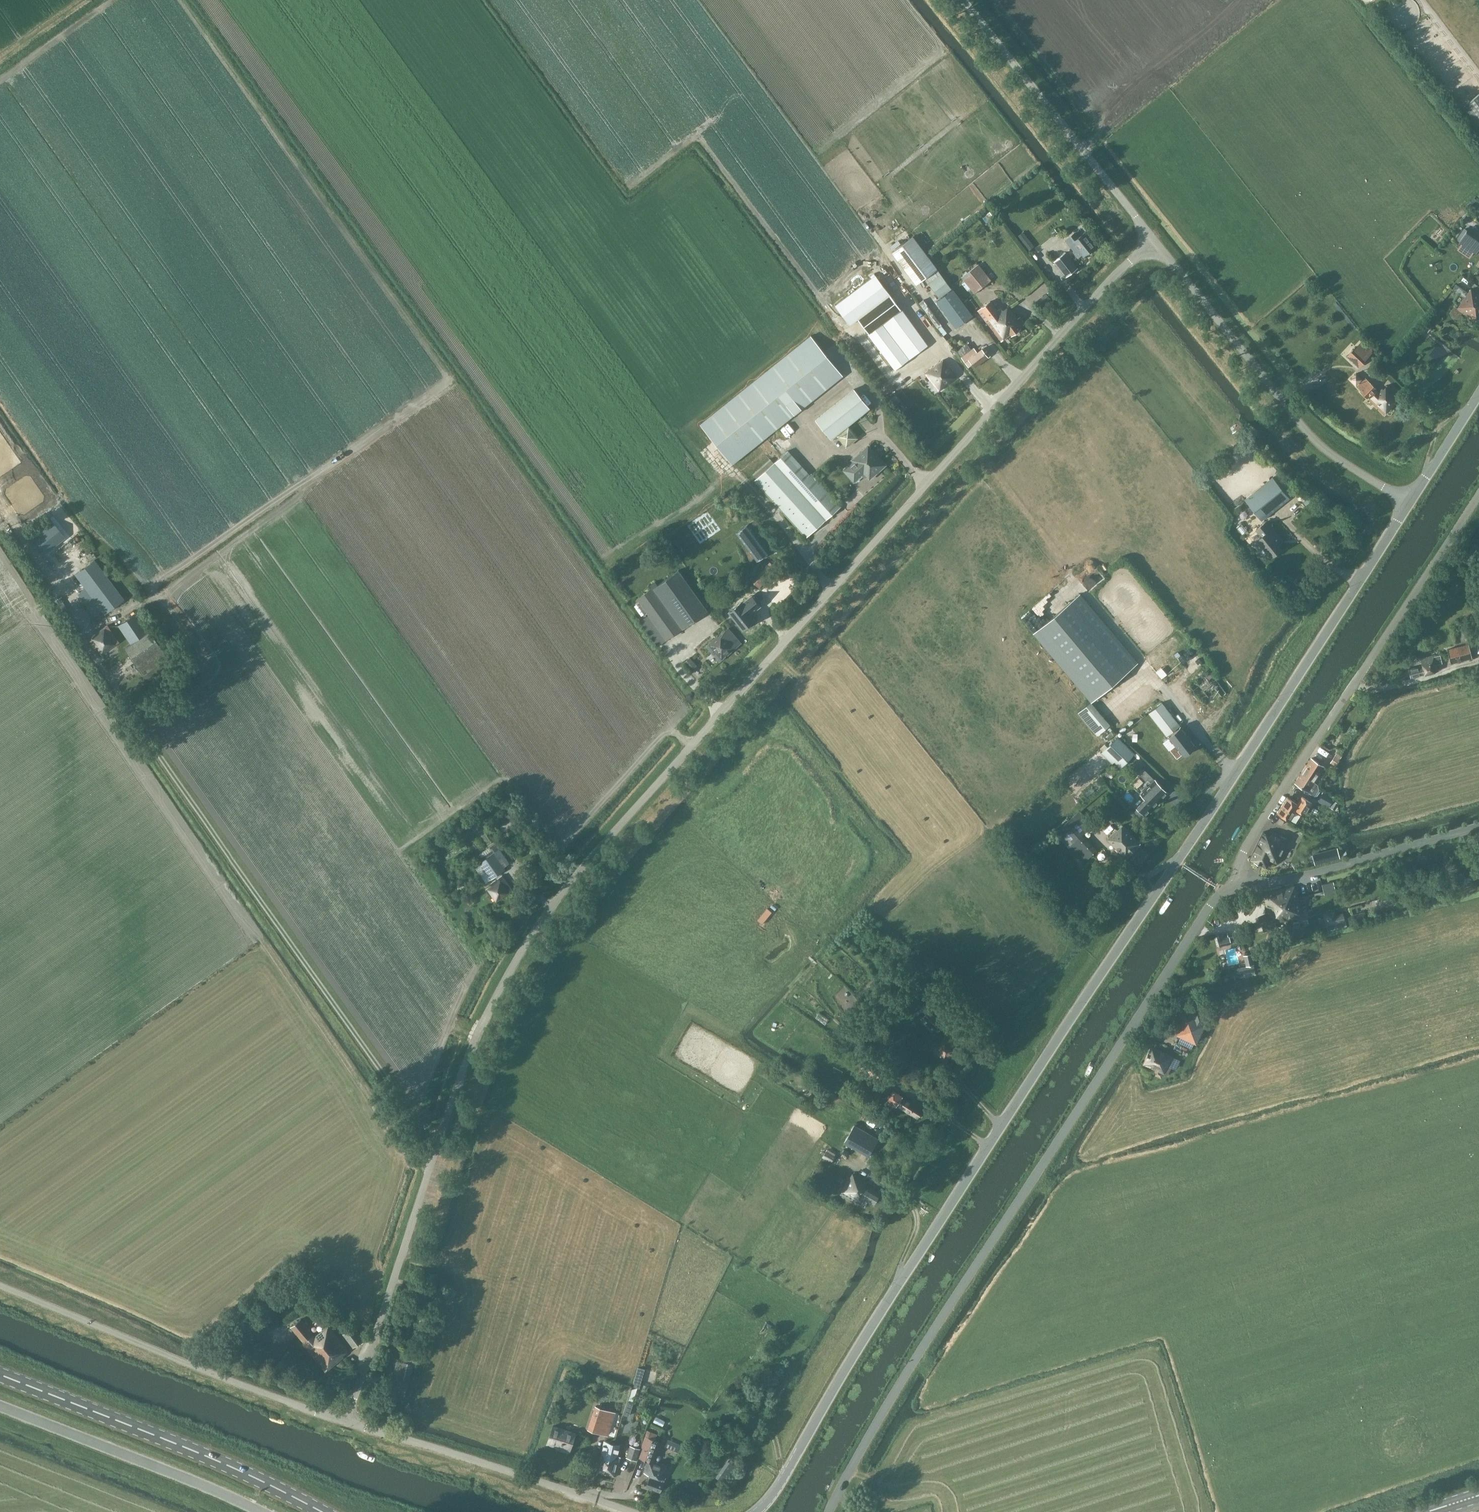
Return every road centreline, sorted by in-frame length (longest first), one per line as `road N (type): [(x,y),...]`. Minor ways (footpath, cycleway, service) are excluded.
road 1 (unclassified): [(346,1423),(465,1065),(553,904),(1153,242)]
road 2 (unclassified): [(756,1511),(776,1494),(995,1133),(1409,501)]
road 3 (tertiary): [(828,1511),(963,1282),(1233,882)]
road 4 (tertiary): [(1233,882),(1269,812),(1478,492)]
road 5 (unclassified): [(346,1423),(0,1287)]
road 6 (unclassified): [(1409,501),(1324,449),(1153,242)]
road 7 (primary): [(326,1511),(0,1374)]
road 8 (unclassified): [(1153,242),(962,0)]
road 9 (unclassified): [(634,1511),(346,1423)]
road 10 (unclassified): [(0,1406),(263,1511)]
road 11 (tertiary): [(1233,882),(1326,869),(1478,826)]
road 12 (unclassified): [(1409,501),(1478,395)]

